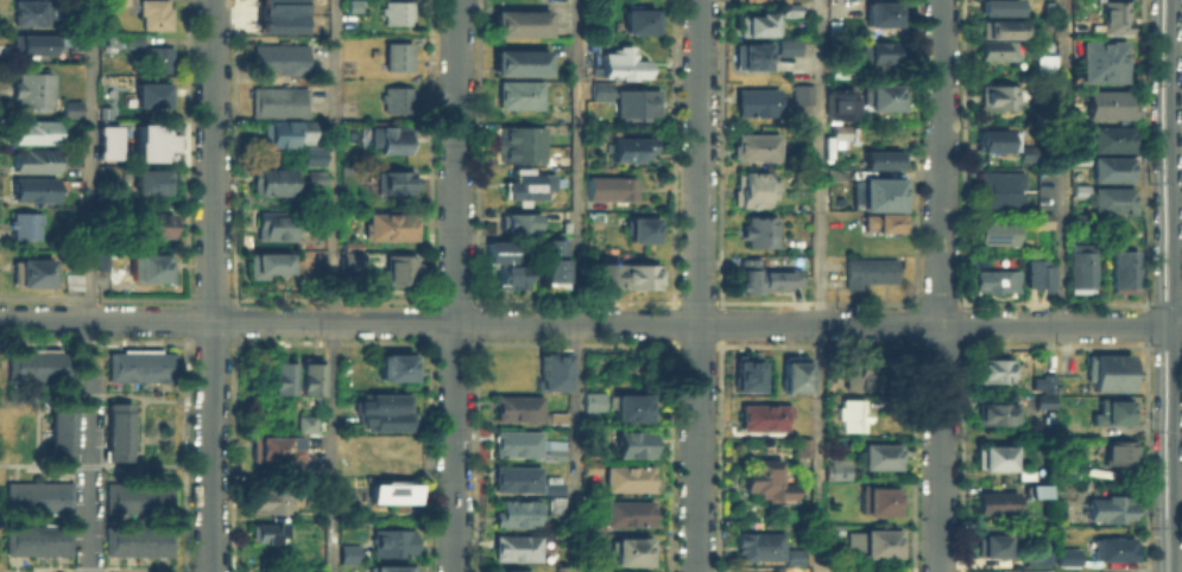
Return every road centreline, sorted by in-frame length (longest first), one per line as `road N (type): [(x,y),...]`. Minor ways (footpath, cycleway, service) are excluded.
road 1 (residential): [(1181,323),(0,319)]
road 2 (residential): [(453,571),(457,0)]
road 3 (secondary): [(1170,0),(1174,571)]
road 4 (residential): [(695,571),(699,0)]
road 5 (residential): [(210,571),(213,0)]
road 6 (residential): [(939,571),(942,0)]

